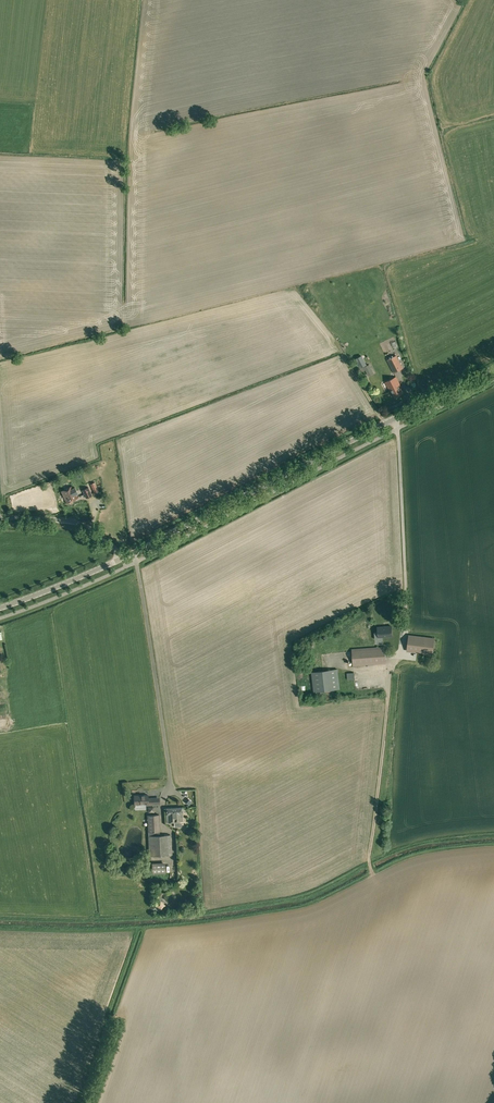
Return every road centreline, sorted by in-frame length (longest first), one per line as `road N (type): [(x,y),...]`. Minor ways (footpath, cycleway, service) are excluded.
road 1 (secondary): [(123,559),(493,369)]
road 2 (track): [(134,553),(172,789)]
road 3 (track): [(374,876),(394,661),(404,650)]
road 4 (track): [(394,420),(404,650)]
road 5 (unclassified): [(123,559),(76,523),(0,518)]
road 6 (secondary): [(0,609),(123,559)]

